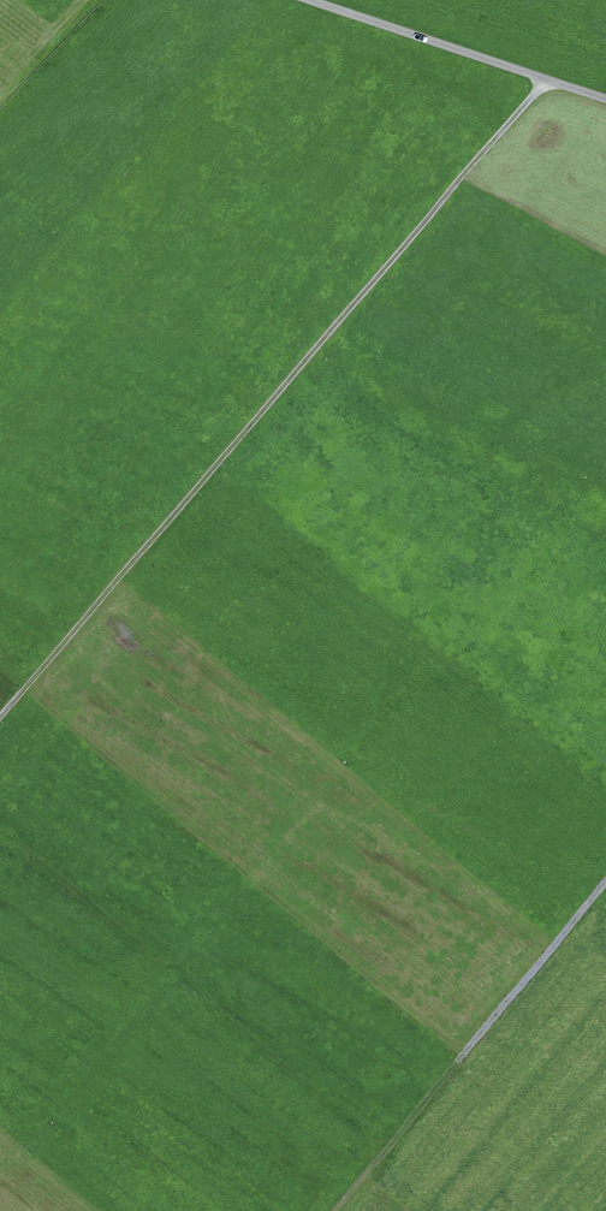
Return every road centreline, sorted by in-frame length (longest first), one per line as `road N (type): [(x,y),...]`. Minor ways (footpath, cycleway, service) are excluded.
road 1 (track): [(0,722),(550,78)]
road 2 (track): [(336,1210),(605,885)]
road 3 (unclassified): [(316,0),(605,97)]

